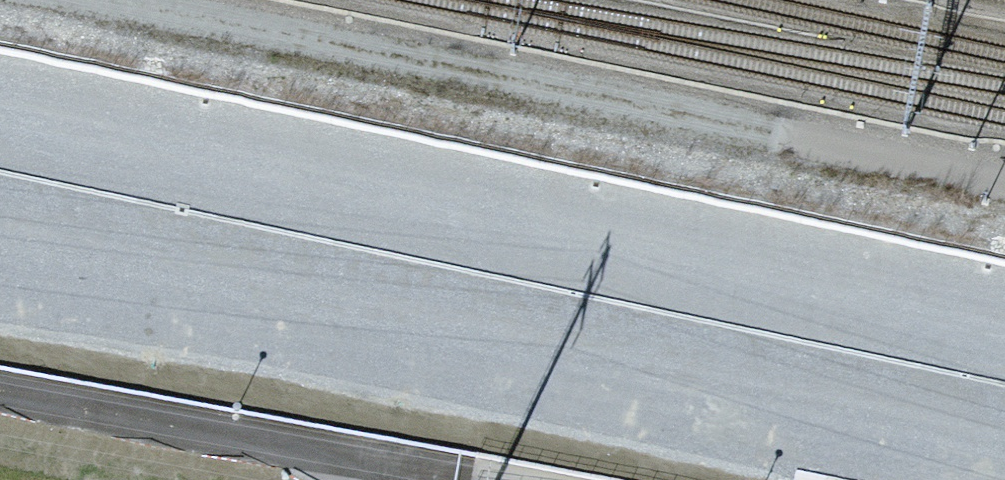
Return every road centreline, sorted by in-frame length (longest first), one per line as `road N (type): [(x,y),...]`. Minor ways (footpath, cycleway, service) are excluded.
road 1 (motorway): [(1004,334),(0,124)]
road 2 (motorway): [(0,245),(1004,452)]
road 3 (unclassified): [(0,386),(347,453),(391,479)]

